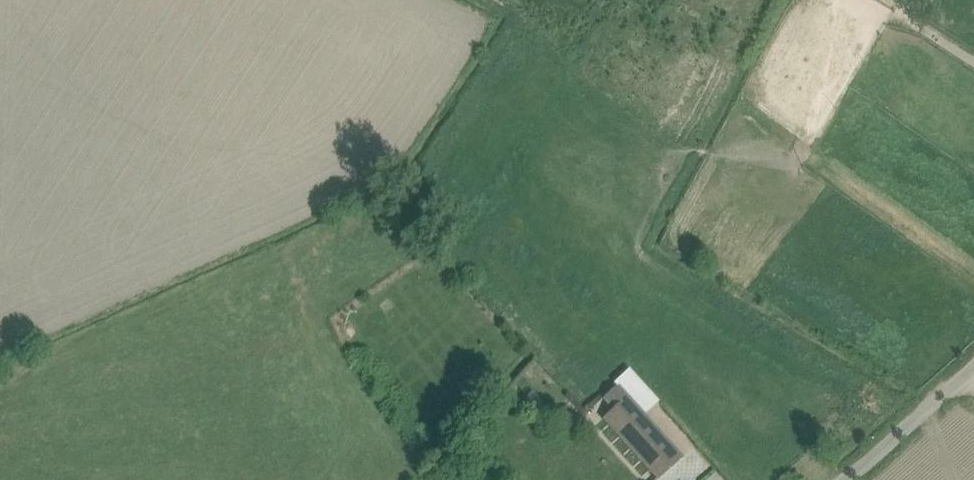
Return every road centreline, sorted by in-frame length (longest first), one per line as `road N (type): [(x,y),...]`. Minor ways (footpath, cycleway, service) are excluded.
road 1 (unclassified): [(845,479),(973,365)]

